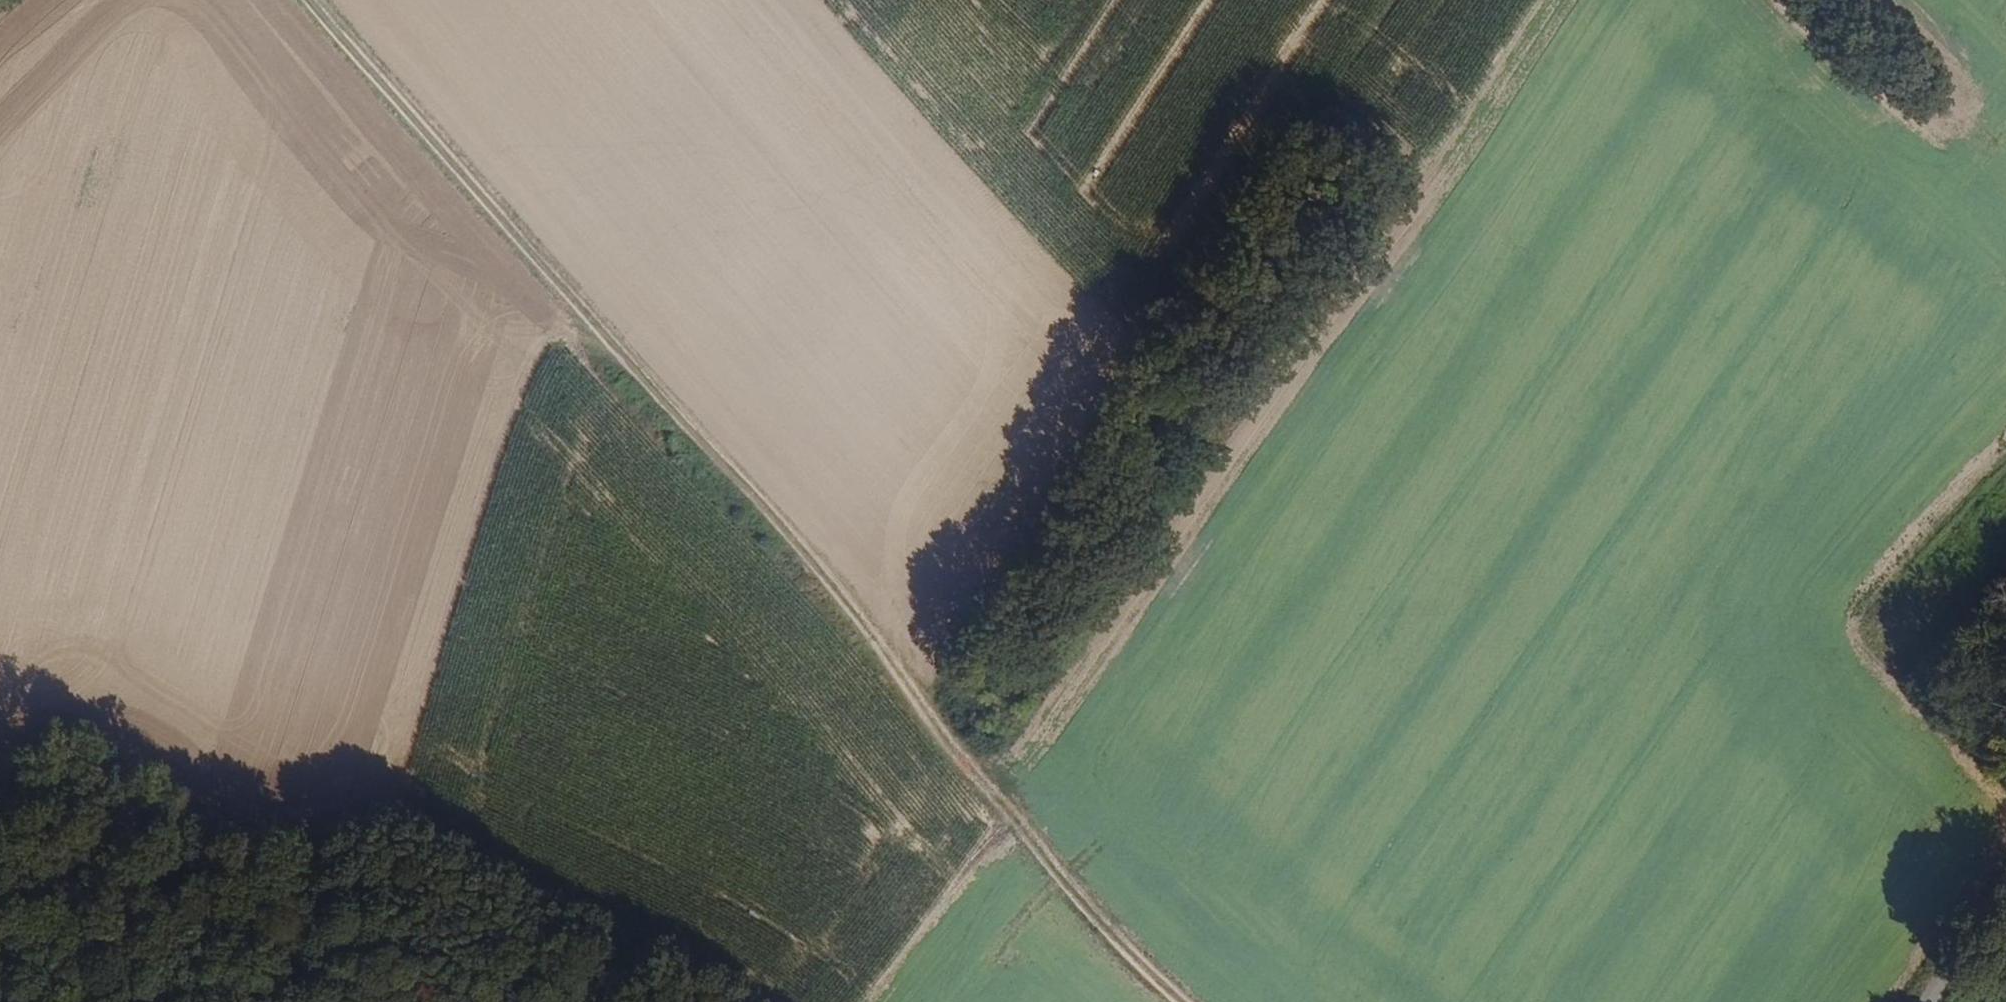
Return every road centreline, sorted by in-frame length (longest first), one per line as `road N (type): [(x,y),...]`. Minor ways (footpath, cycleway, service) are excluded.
road 1 (track): [(1172,1001),(1144,979),(740,483),(312,0)]
road 2 (unclassified): [(1928,1001),(2005,894)]

